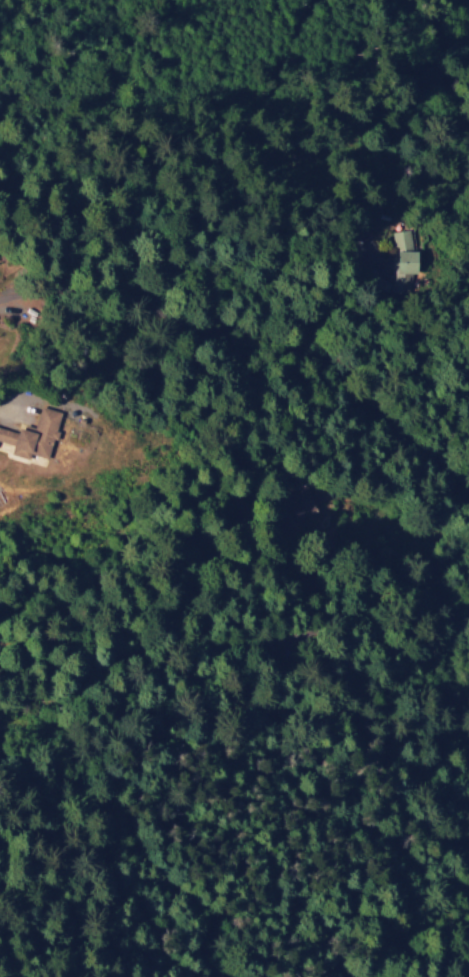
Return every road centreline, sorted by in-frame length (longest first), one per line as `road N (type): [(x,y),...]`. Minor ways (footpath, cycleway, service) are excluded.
road 1 (residential): [(468,484),(334,365),(294,344),(114,289),(43,289),(0,301)]
road 2 (residential): [(440,565),(287,640),(133,652),(86,672),(65,695),(0,707)]
road 3 (residential): [(468,550),(440,565),(315,529),(245,479),(202,430)]
road 4 (residential): [(466,481),(468,313)]

